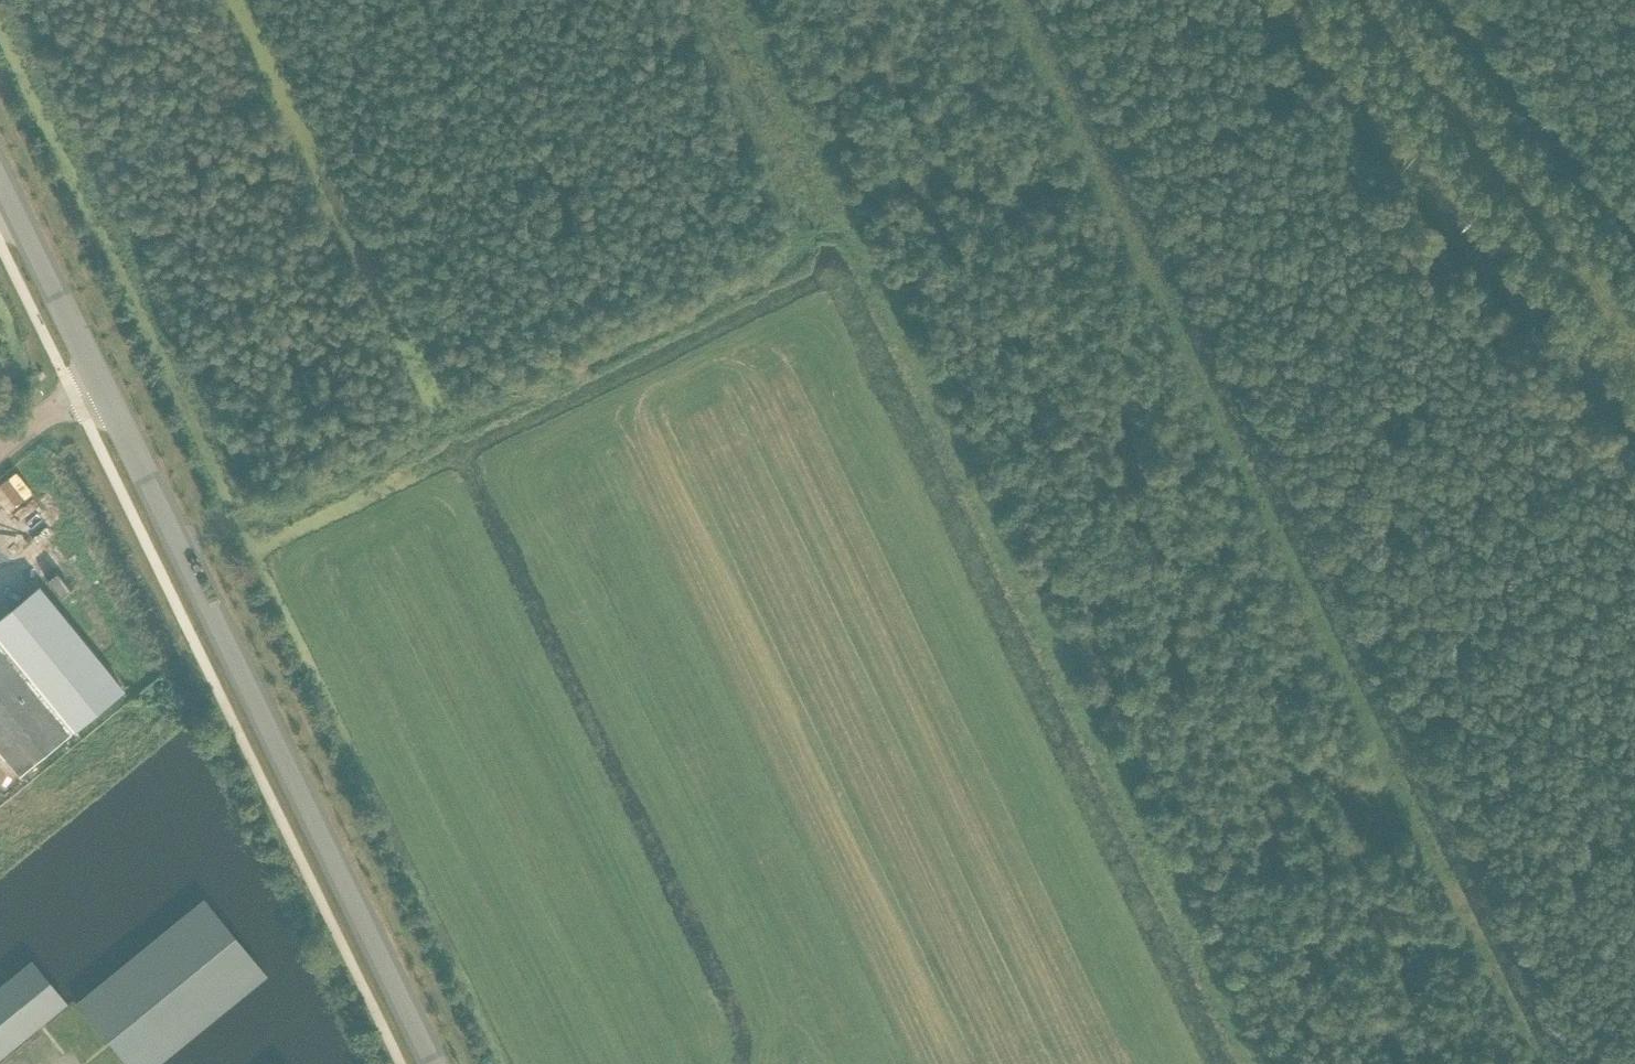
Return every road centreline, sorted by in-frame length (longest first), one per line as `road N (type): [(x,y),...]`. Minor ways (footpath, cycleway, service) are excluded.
road 1 (tertiary): [(434,1063),(100,379)]
road 2 (tertiary): [(100,379),(0,177)]
road 3 (unclassified): [(0,455),(100,379)]

